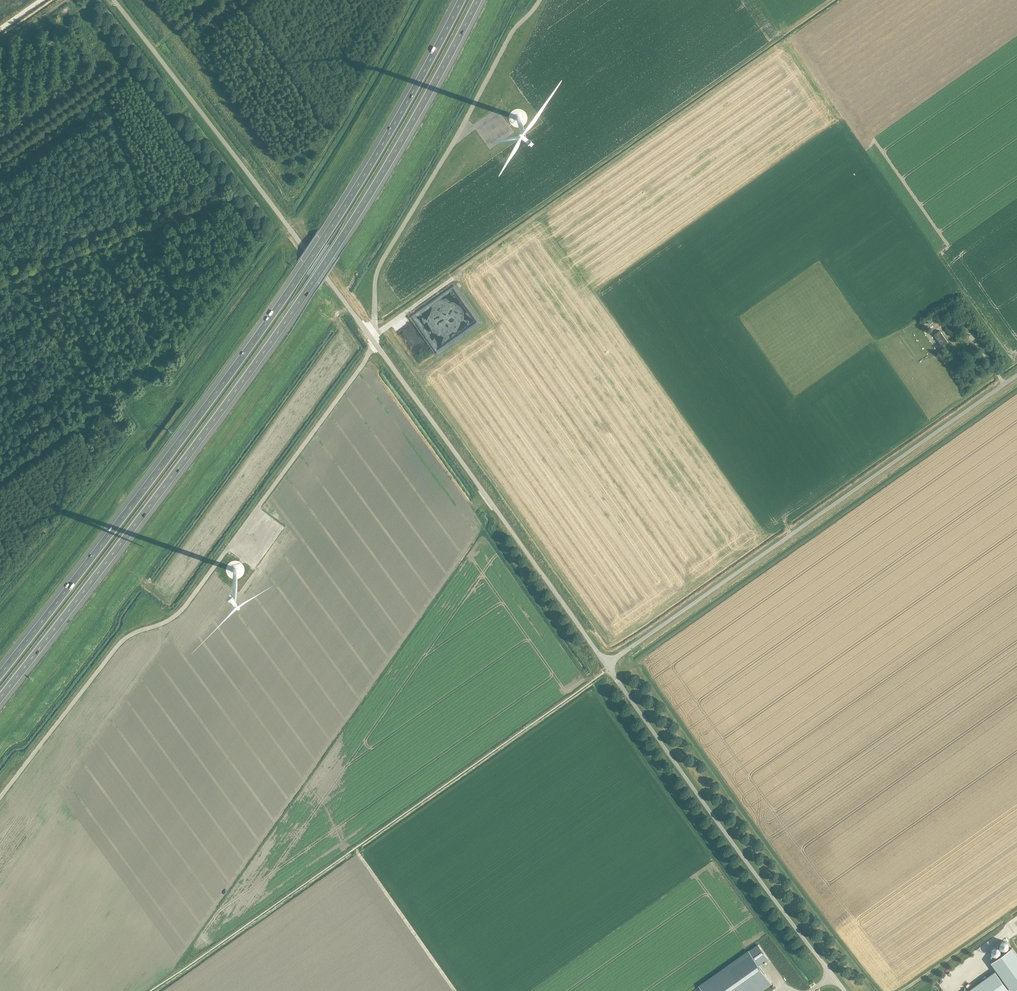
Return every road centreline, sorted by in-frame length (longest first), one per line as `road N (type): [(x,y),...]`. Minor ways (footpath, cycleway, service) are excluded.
road 1 (motorway): [(0,697),(316,280),(480,0)]
road 2 (tertiary): [(607,664),(372,336),(114,0)]
road 3 (motorway): [(459,0),(306,266),(0,673)]
road 4 (unclassified): [(607,664),(1016,375)]
road 5 (tertiary): [(607,664),(845,990)]
road 6 (track): [(455,990),(354,848)]

